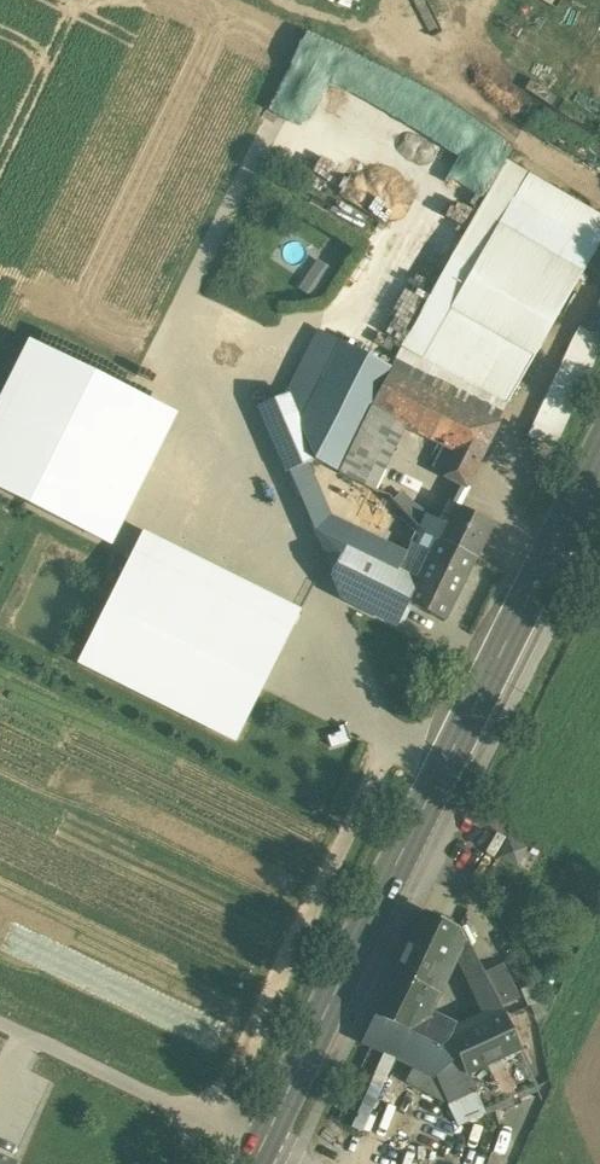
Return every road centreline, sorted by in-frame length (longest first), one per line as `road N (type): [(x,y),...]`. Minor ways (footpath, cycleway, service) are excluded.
road 1 (primary): [(256,1163),(586,489)]
road 2 (track): [(386,739),(186,1163)]

